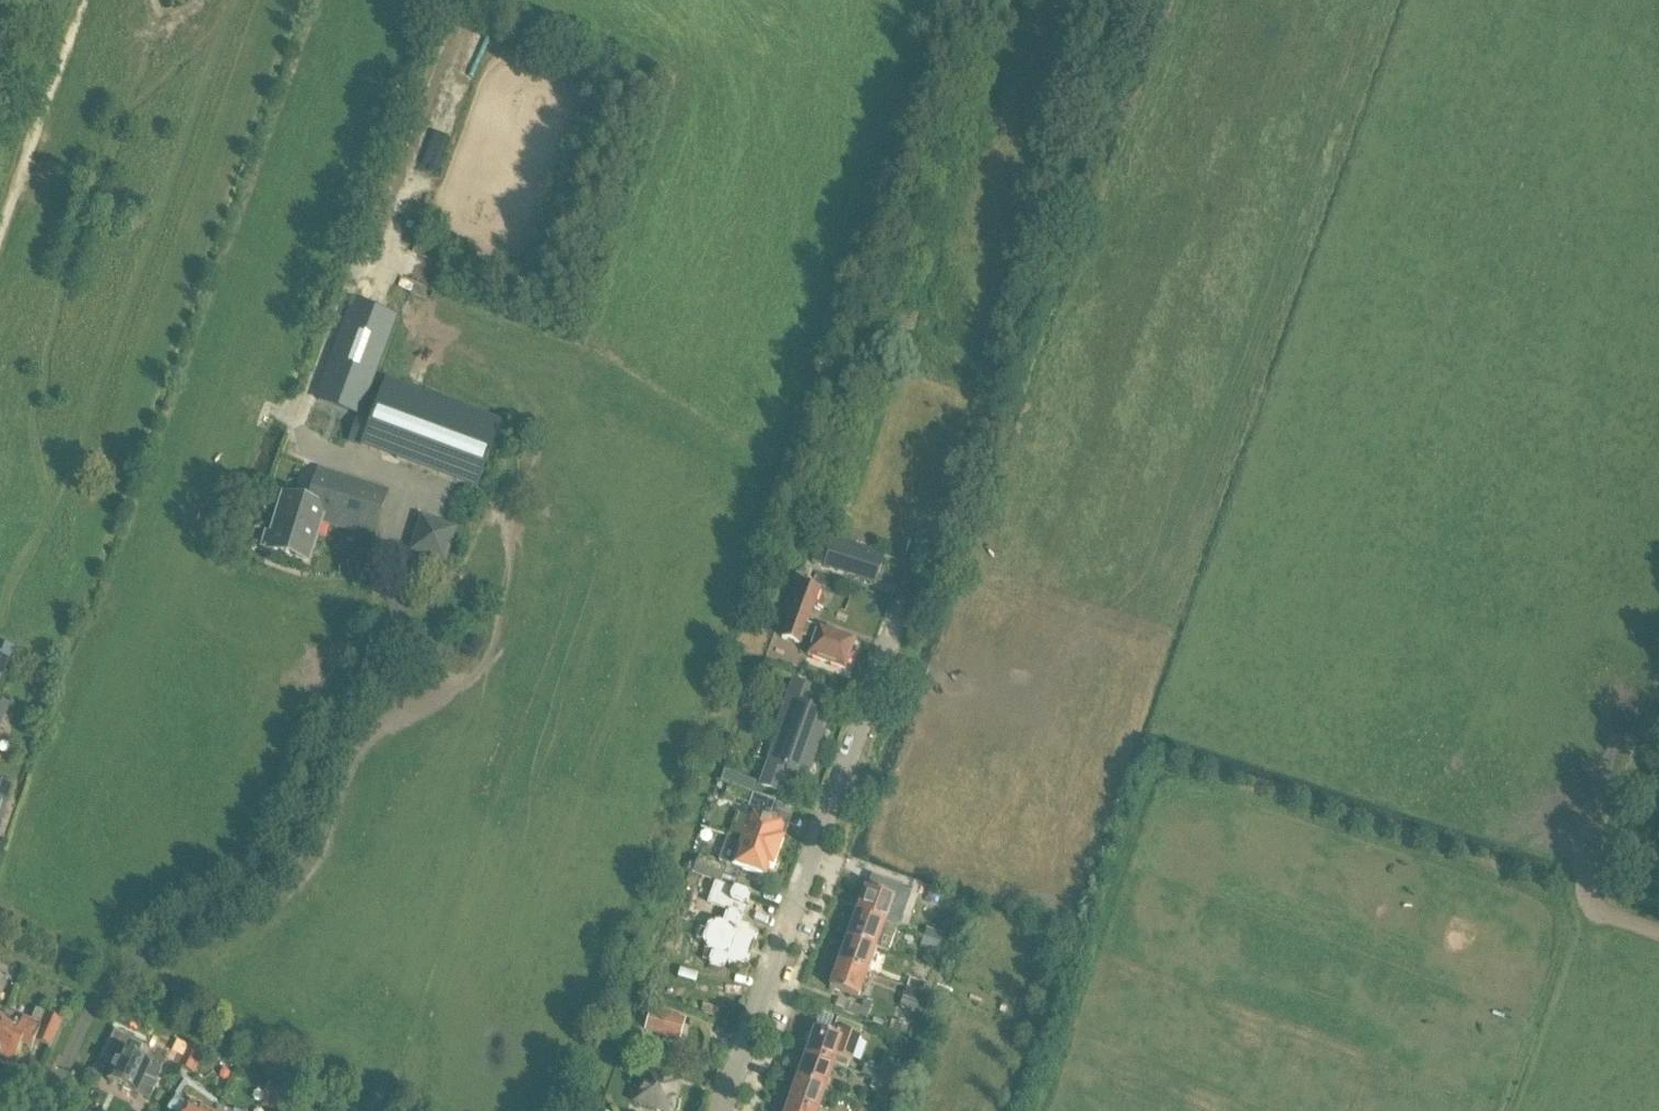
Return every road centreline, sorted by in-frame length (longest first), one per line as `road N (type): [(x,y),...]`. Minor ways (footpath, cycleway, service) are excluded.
road 1 (residential): [(723,1110),(884,665)]

